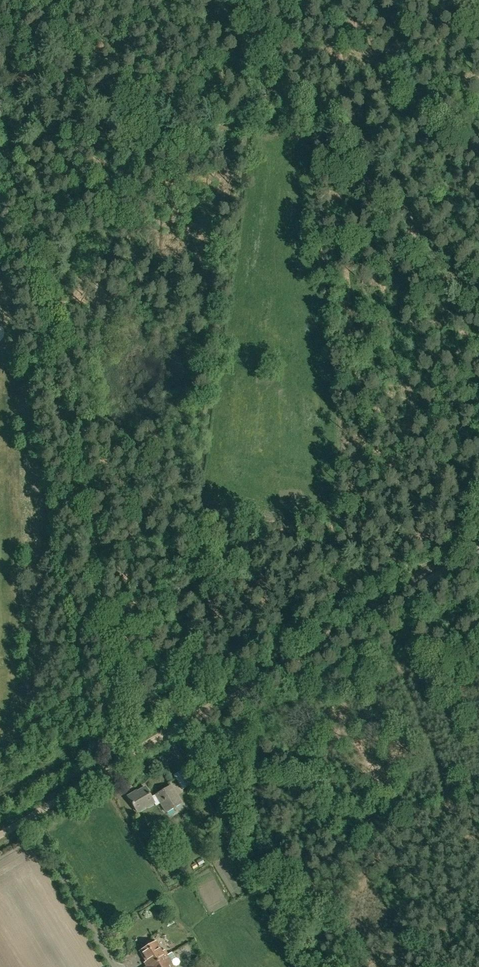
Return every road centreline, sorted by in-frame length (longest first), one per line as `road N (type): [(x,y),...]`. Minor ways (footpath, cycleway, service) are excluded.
road 1 (track): [(8,148),(121,762)]
road 2 (track): [(121,762),(478,550)]
road 3 (track): [(251,121),(313,118),(356,138),(378,158),(418,233),(478,295)]
road 4 (track): [(0,32),(138,129)]
road 5 (unclassified): [(0,835),(121,762)]
road 6 (track): [(138,129),(8,148)]

